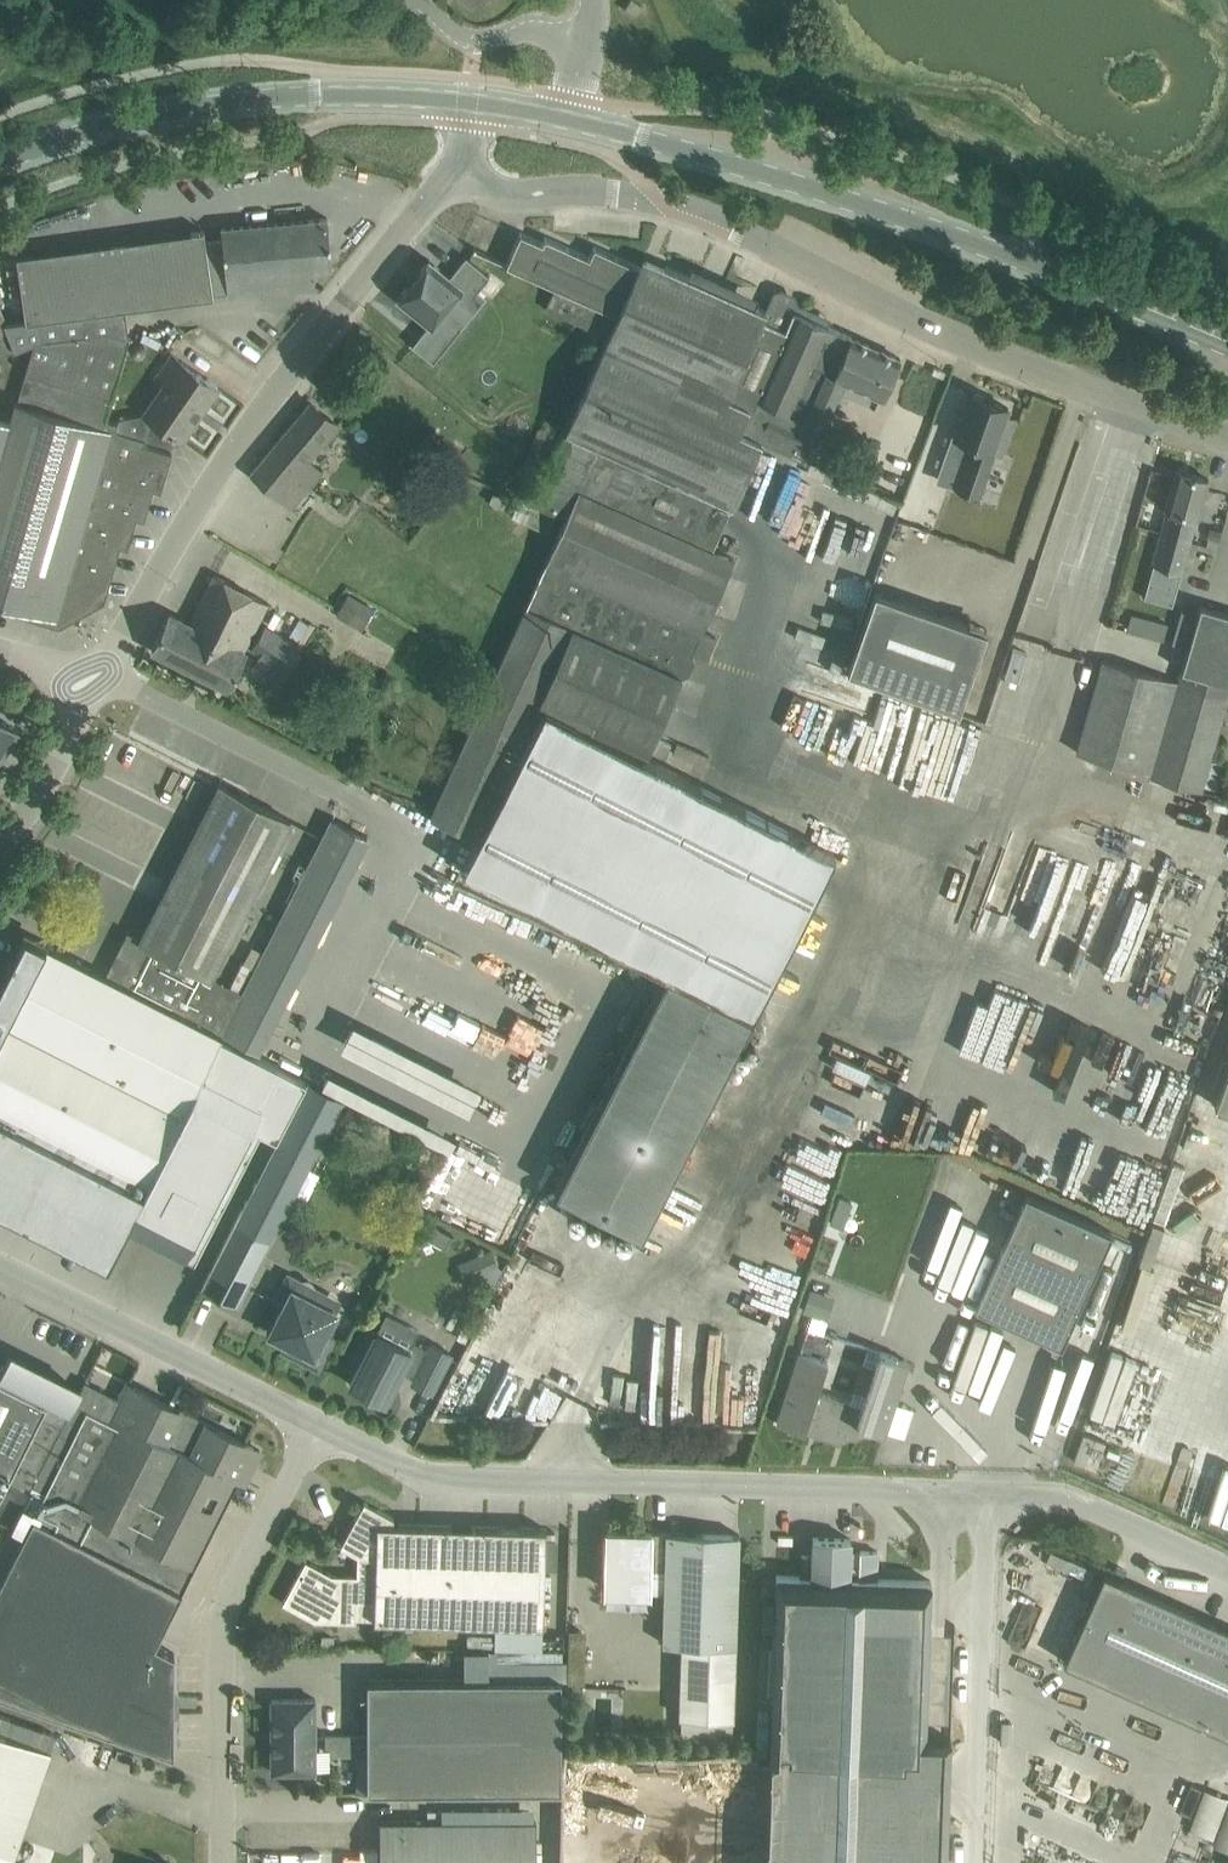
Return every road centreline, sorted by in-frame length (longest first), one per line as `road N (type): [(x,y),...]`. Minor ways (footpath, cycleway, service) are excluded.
road 1 (unclassified): [(453,177),(509,195),(603,191),(664,203),(974,344),(1227,435)]
road 2 (secondary): [(1227,340),(758,167),(567,119)]
road 3 (unclassified): [(315,1425),(426,1478),(984,1493)]
road 4 (unclassified): [(453,177),(254,422),(100,678)]
road 5 (secondary): [(0,162),(144,117),(253,102),(384,93),(471,98)]
road 6 (unclassified): [(224,1862),(224,1614),(315,1425)]
road 7 (unclassified): [(973,1862),(984,1493)]
road 8 (unclassified): [(0,1265),(315,1425)]
road 9 (unclassified): [(100,678),(344,796)]
road 10 (unclassified): [(984,1493),(1060,1502),(1227,1574)]
road 11 (unclassified): [(0,852),(100,678)]
road 12 (unclassified): [(587,37),(522,27),(475,38),(451,31),(415,0)]

